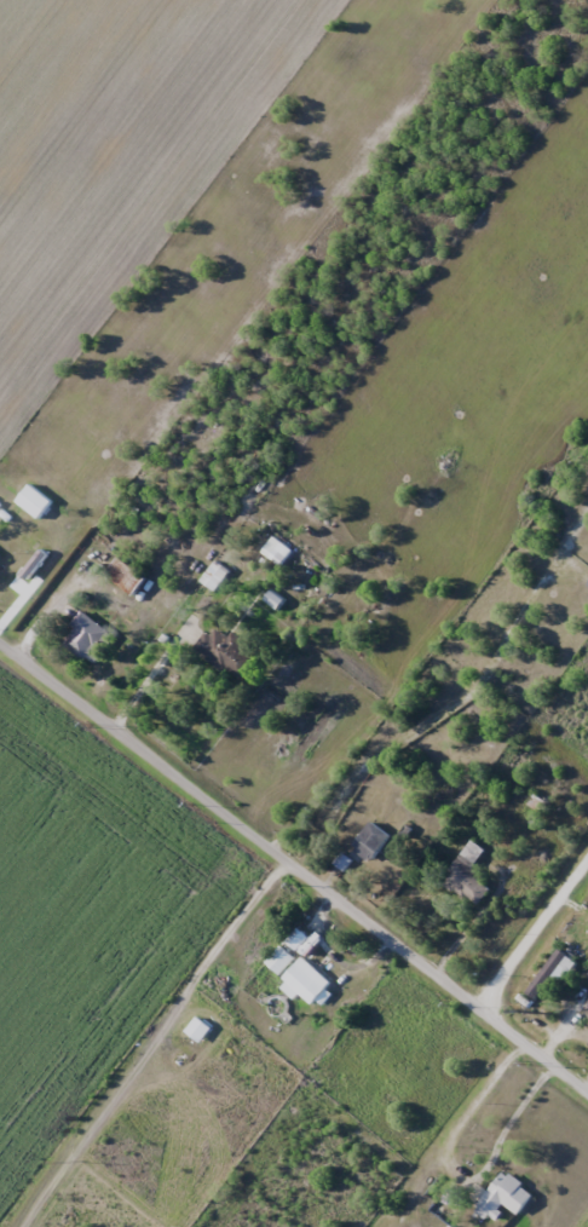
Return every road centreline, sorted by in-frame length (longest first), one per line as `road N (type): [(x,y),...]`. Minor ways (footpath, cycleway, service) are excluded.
road 1 (residential): [(0,638),(587,1086)]
road 2 (residential): [(587,877),(491,1013)]

